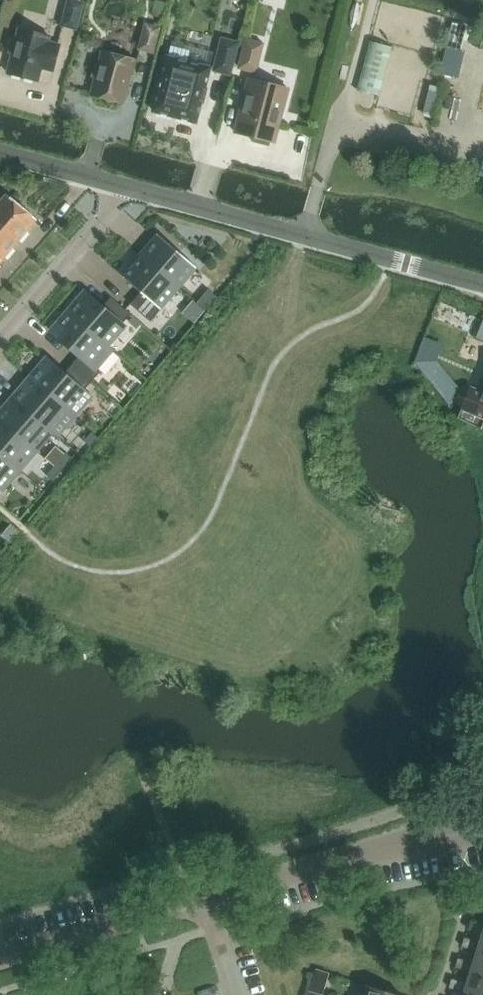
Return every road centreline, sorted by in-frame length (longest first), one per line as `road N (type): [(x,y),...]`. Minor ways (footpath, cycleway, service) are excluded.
road 1 (residential): [(482,285),(0,153)]
road 2 (unclassified): [(207,900),(0,958)]
road 3 (unclassified): [(482,810),(345,868)]
road 4 (unclassified): [(345,868),(207,900)]
road 5 (unclassified): [(345,868),(482,837)]

